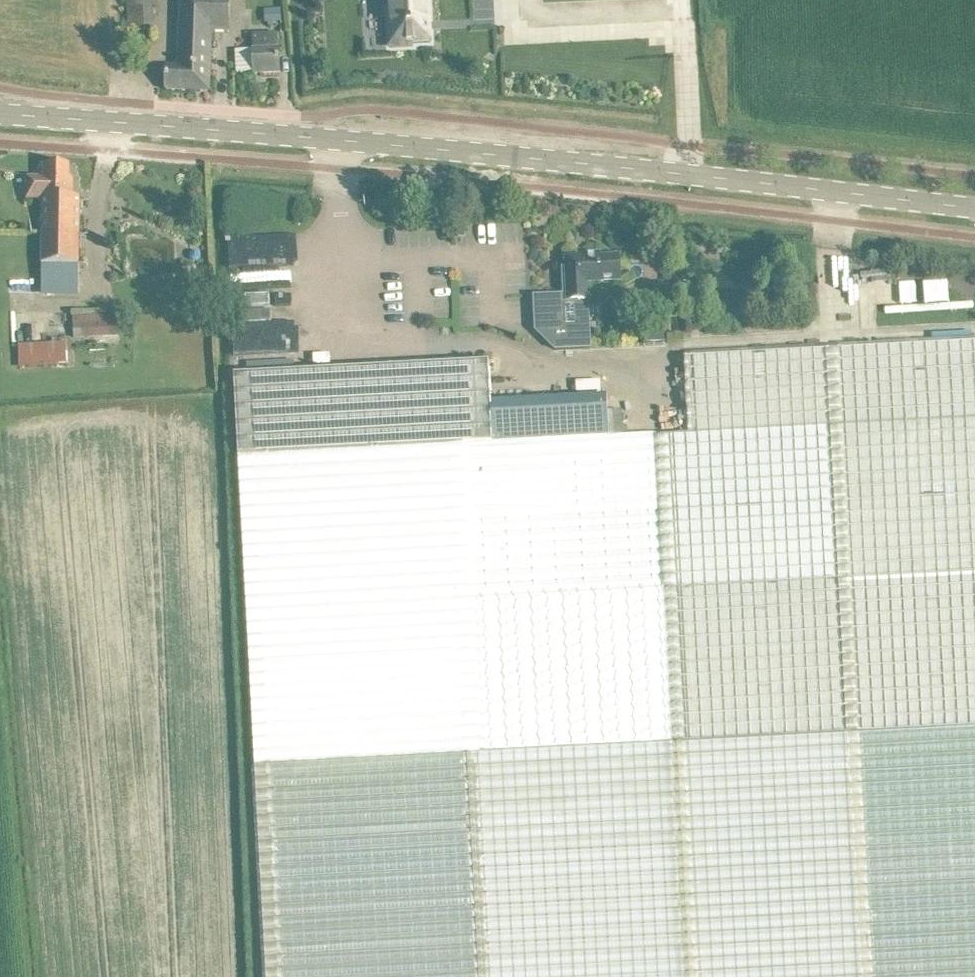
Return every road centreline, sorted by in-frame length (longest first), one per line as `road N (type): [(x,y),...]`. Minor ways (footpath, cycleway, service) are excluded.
road 1 (secondary): [(974,209),(463,153),(0,118)]

